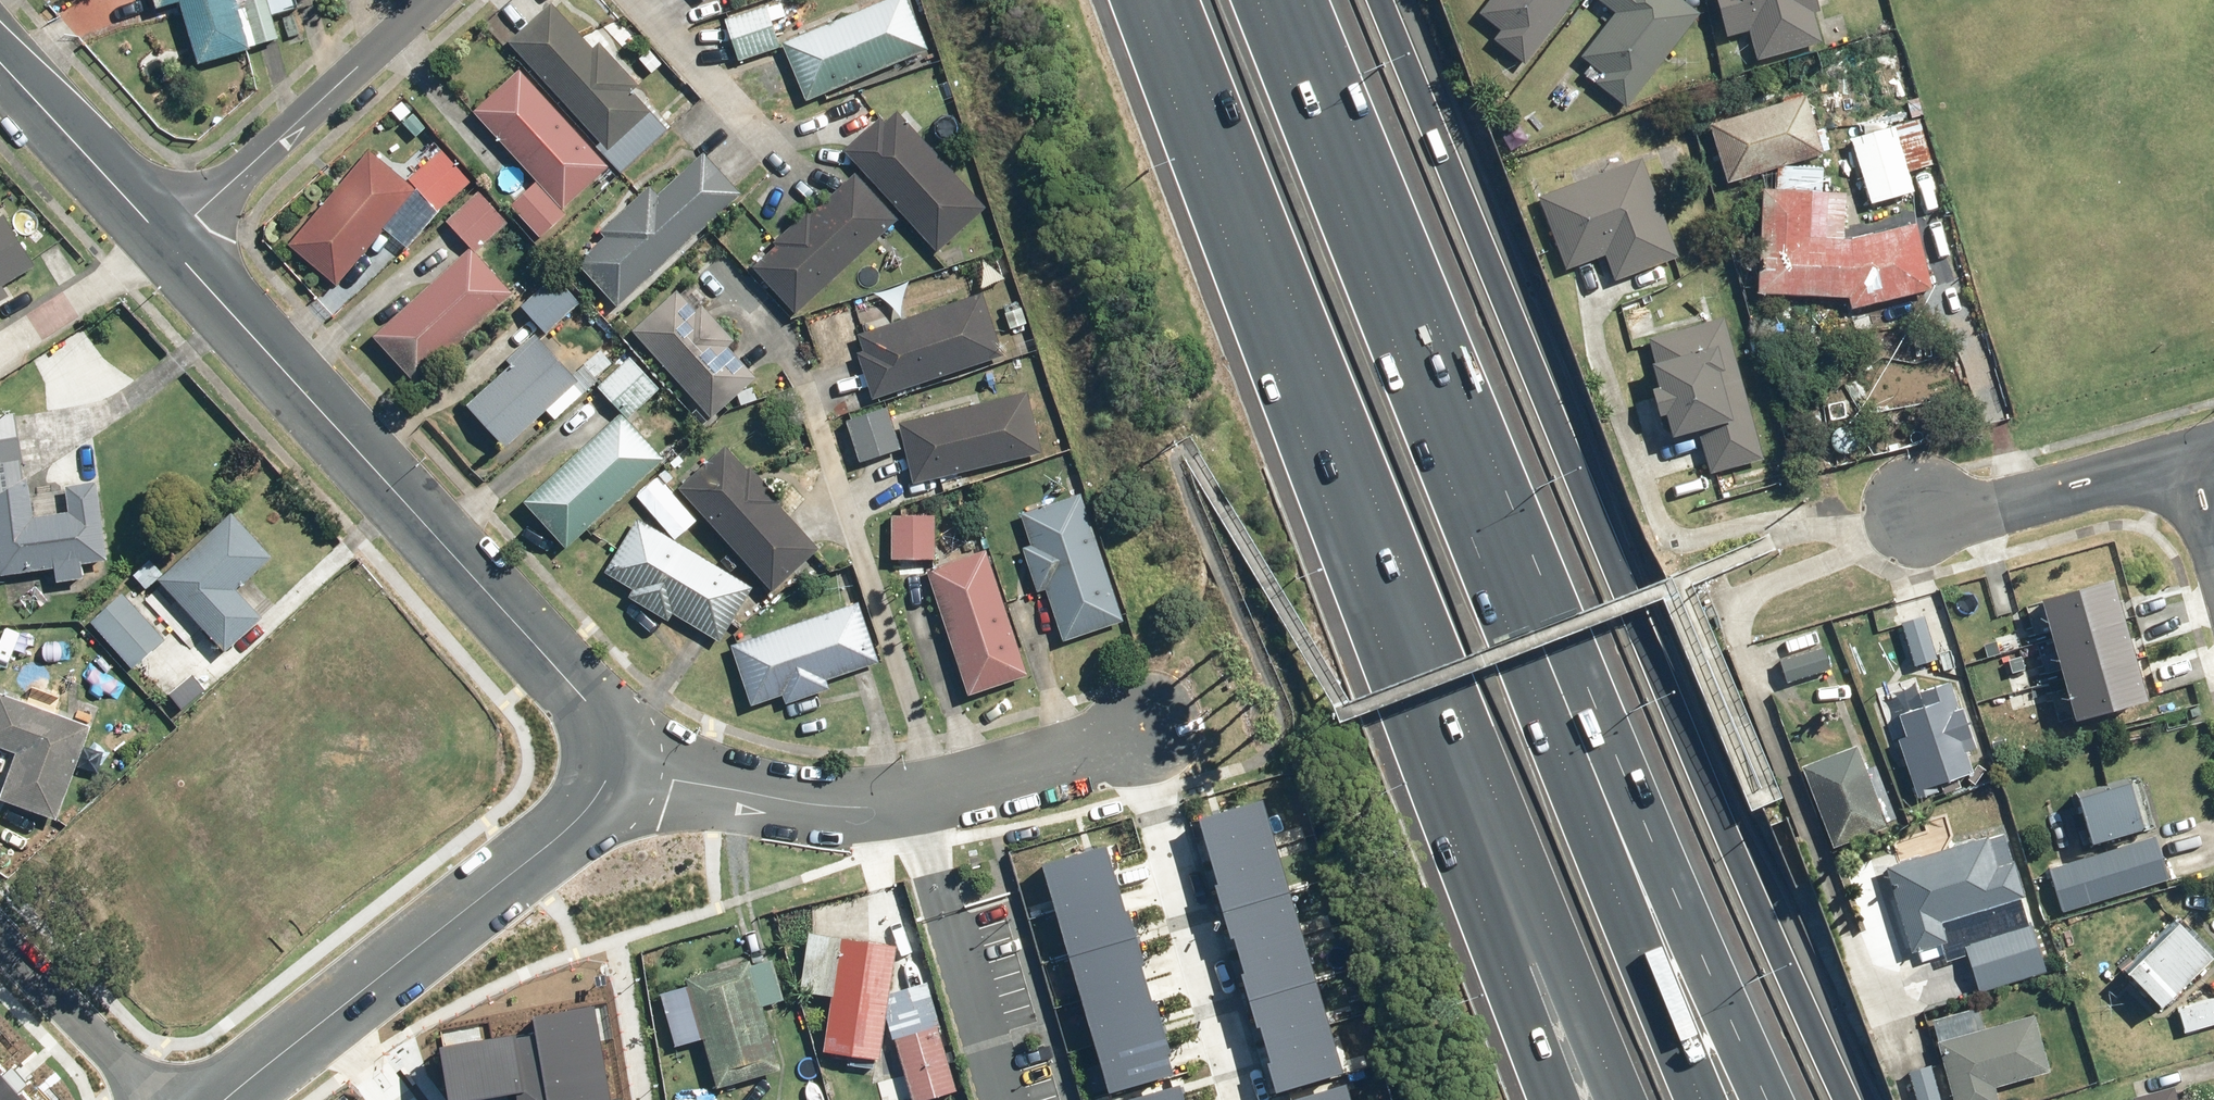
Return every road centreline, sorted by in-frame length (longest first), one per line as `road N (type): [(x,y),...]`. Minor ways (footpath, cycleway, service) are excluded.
road 1 (motorway): [(1376,0),(1570,463),(1861,1099)]
road 2 (motorway): [(1357,214),(1553,603),(1767,1099)]
road 3 (motorway): [(1357,214),(1702,1099)]
road 4 (motorway): [(1624,1099),(1317,358)]
road 5 (motorway): [(1557,1099),(1506,974),(1317,358)]
road 6 (tertiary): [(641,758),(159,242)]
road 7 (residential): [(1109,750),(946,796),(808,804),(744,795),(641,758)]
road 8 (tertiary): [(641,758),(557,840),(344,1007)]
road 9 (motorway): [(1317,358),(1176,0)]
road 10 (residential): [(1109,750),(1141,811),(1228,1099)]
road 11 (residential): [(420,0),(159,242)]
road 12 (residential): [(2192,463),(1915,519)]
road 13 (tertiary): [(159,242),(0,62)]
road 14 (motorway): [(1260,0),(1357,214)]
road 15 (residential): [(0,937),(157,1099)]
road 16 (residential): [(159,242),(0,346)]
road 17 (tertiary): [(344,1007),(228,1099)]
road 18 (residential): [(344,1007),(422,1099)]

